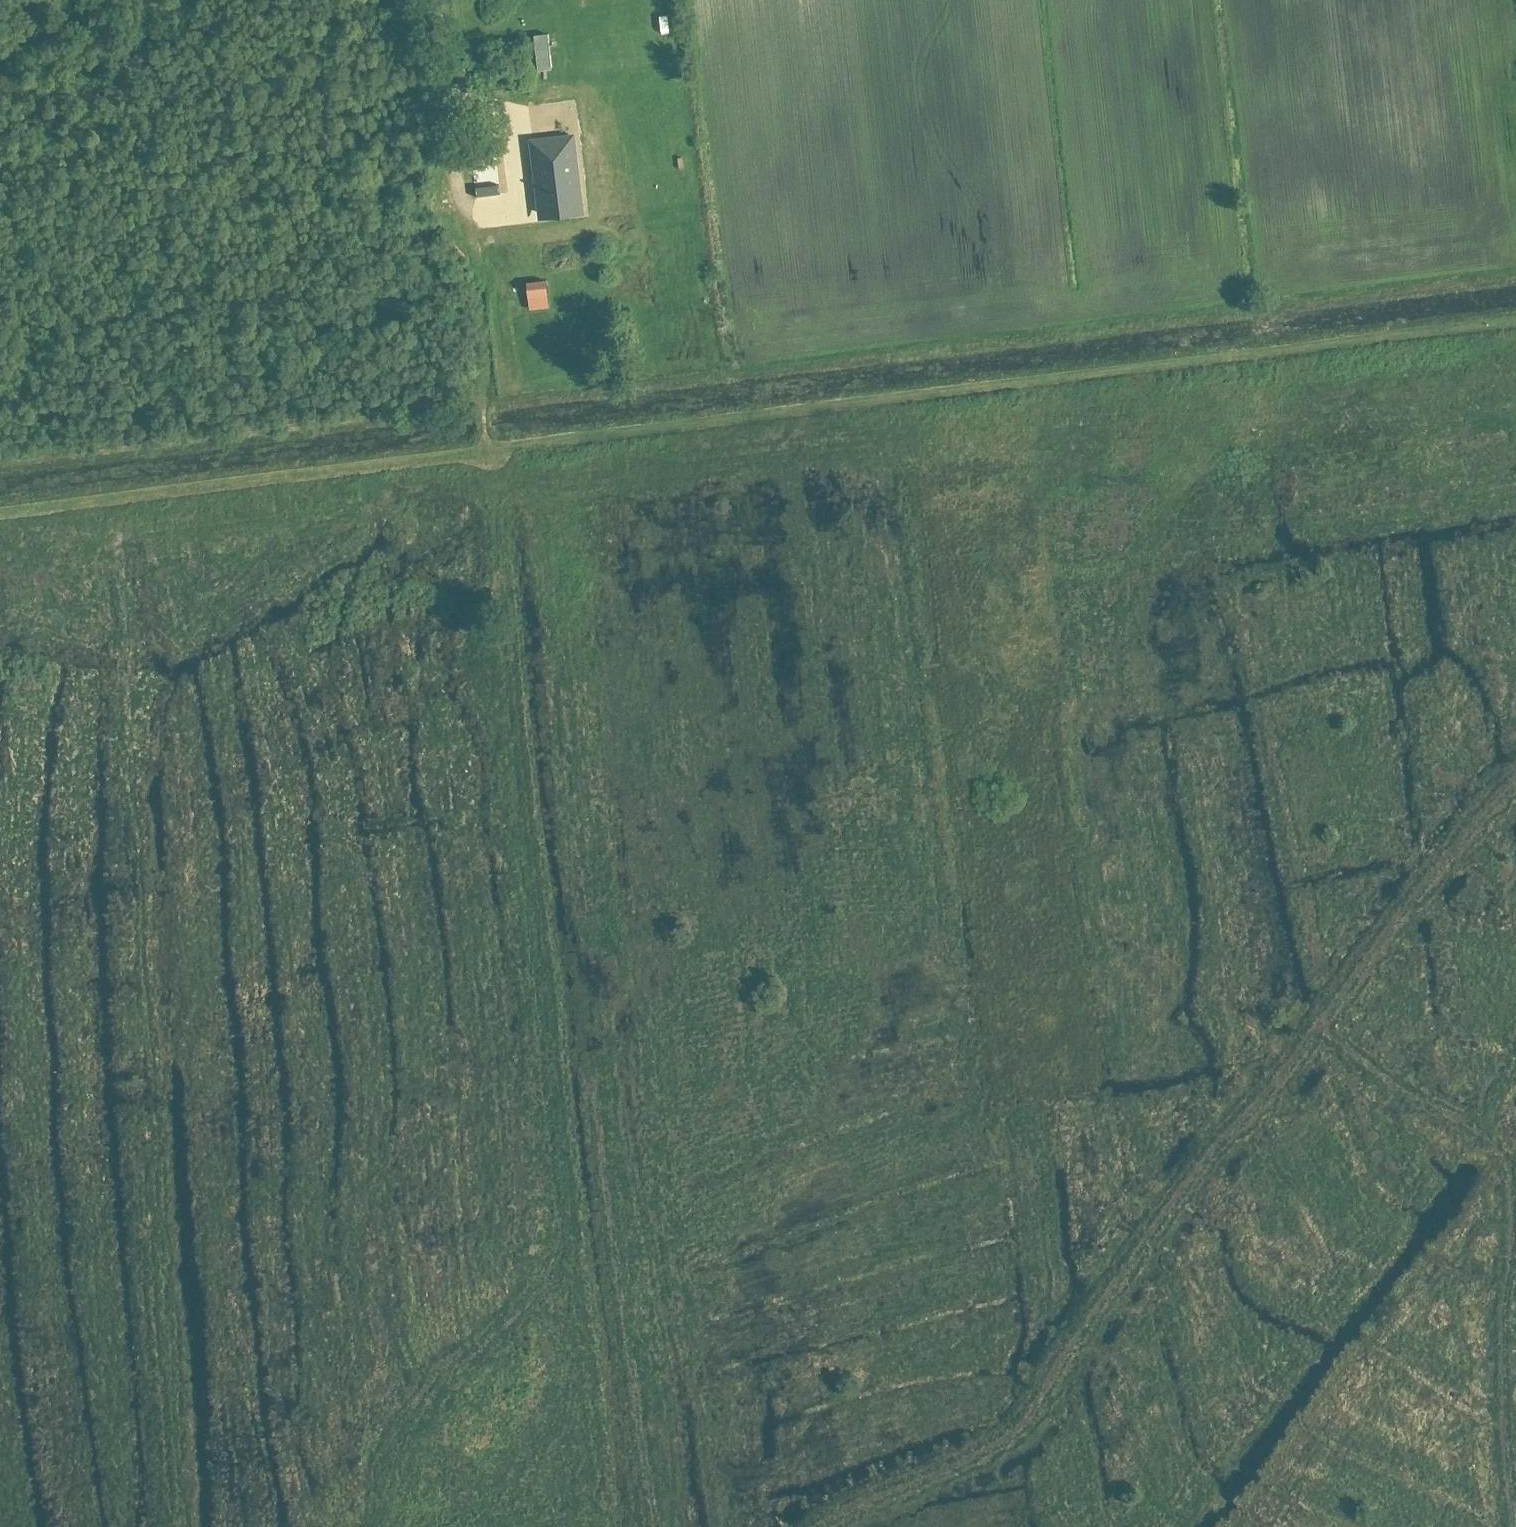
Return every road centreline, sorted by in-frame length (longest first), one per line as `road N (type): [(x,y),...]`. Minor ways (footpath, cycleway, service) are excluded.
road 1 (unclassified): [(439,0),(481,406)]

